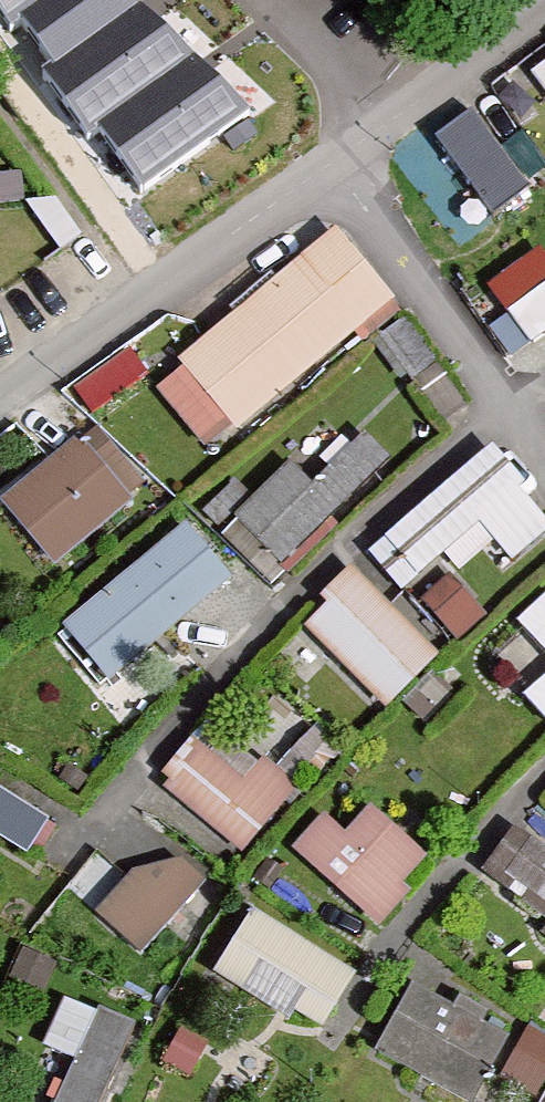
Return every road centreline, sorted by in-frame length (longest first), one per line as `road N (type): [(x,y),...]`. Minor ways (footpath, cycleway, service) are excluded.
road 1 (residential): [(0,393),(327,164)]
road 2 (residential): [(327,164),(544,455)]
road 3 (residential): [(329,1043),(380,951),(544,768)]
road 4 (residential): [(327,164),(544,8)]

